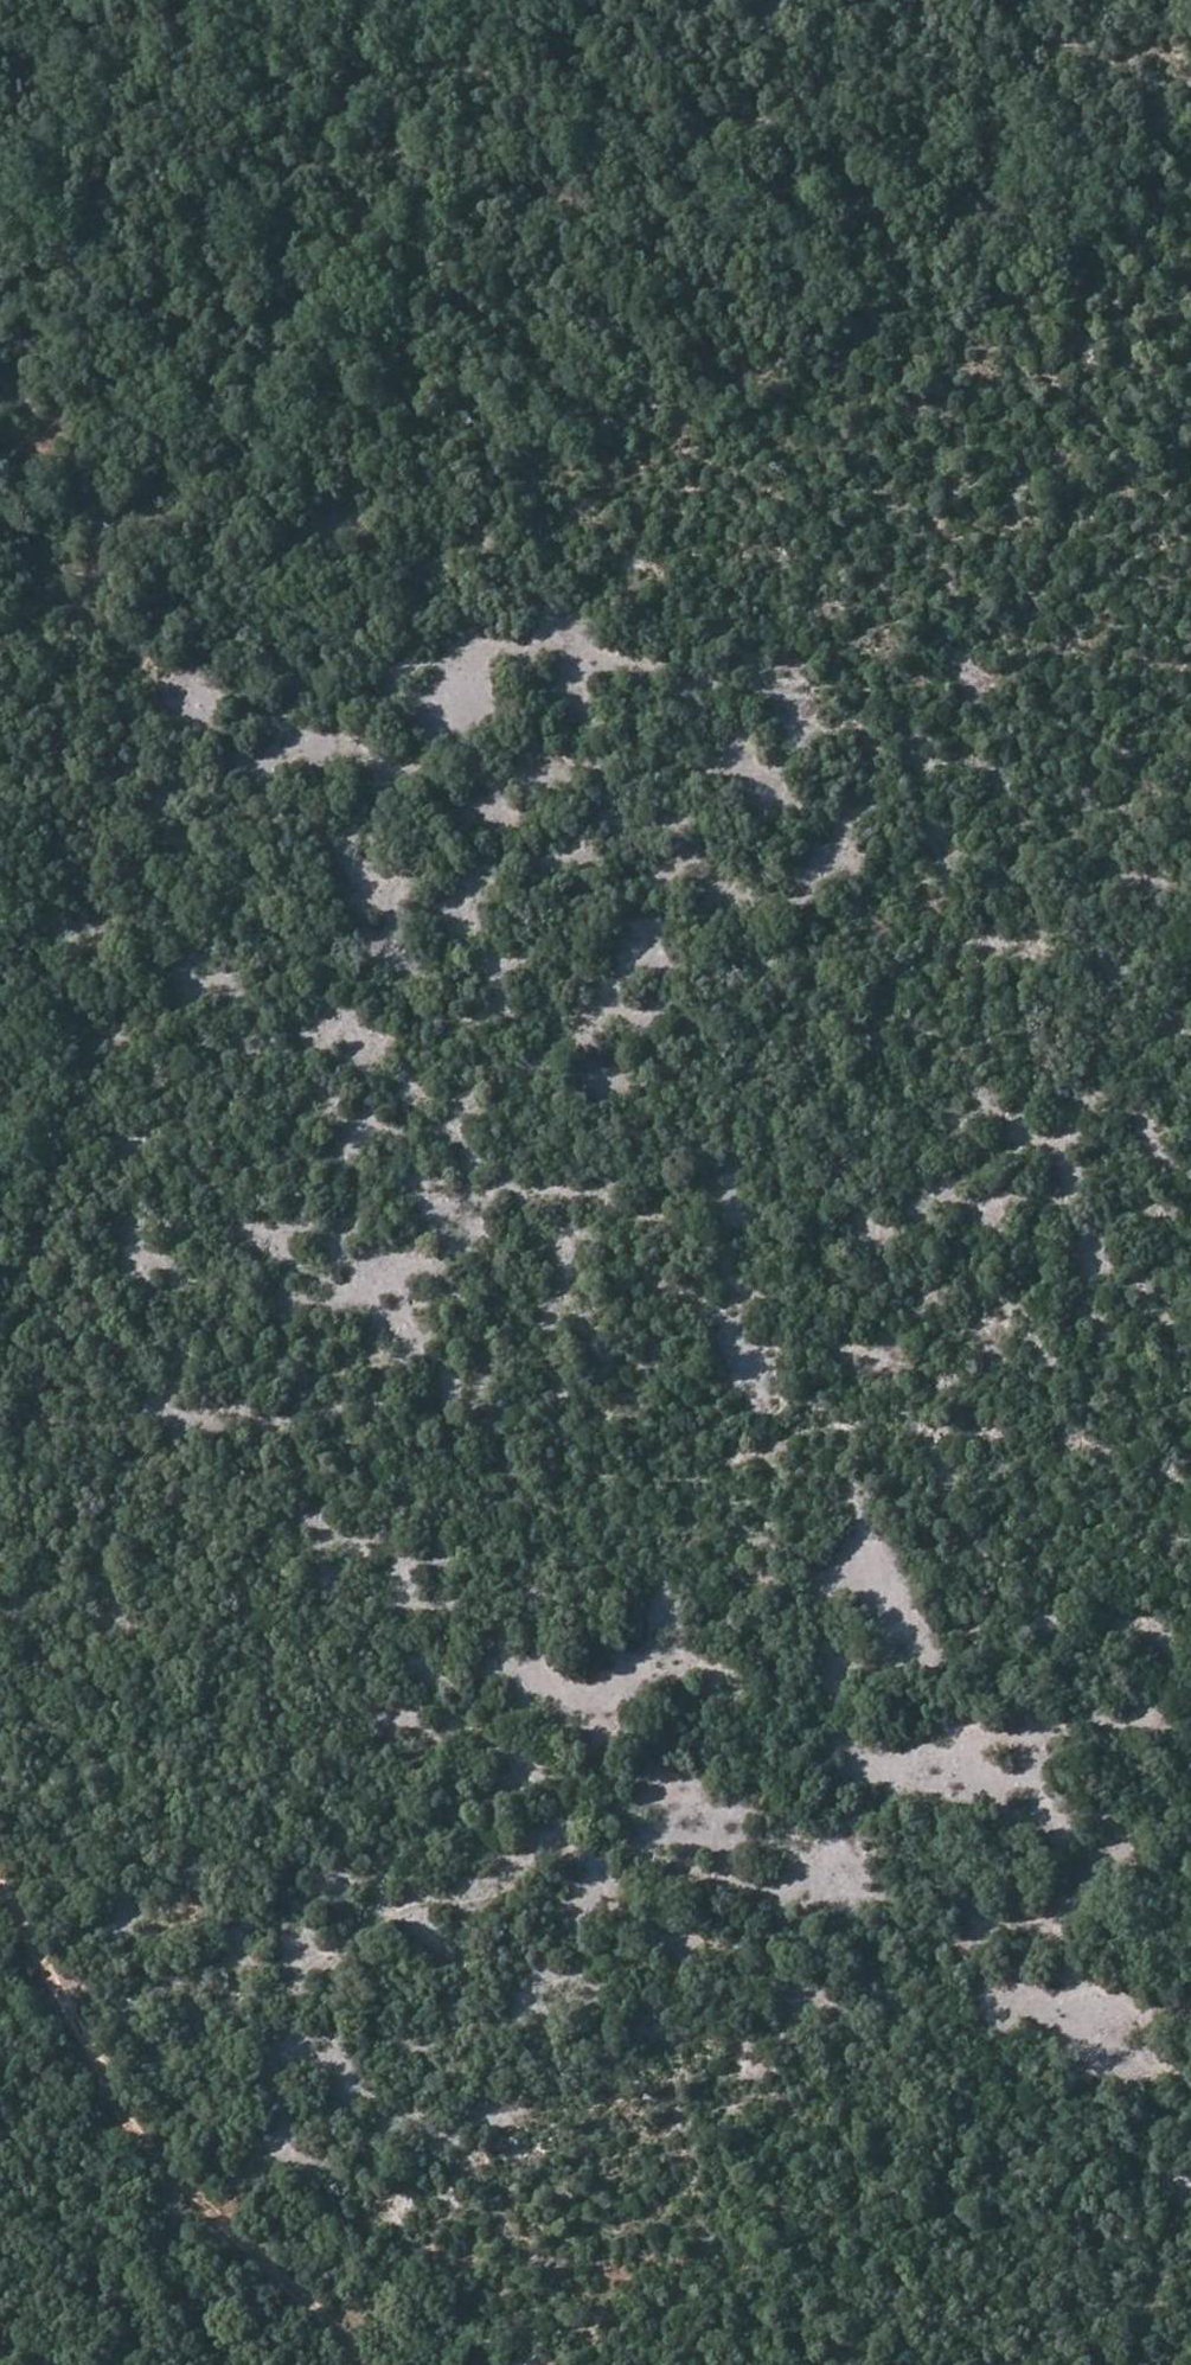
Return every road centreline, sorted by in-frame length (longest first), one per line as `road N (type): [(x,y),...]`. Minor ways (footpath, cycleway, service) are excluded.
road 1 (track): [(0,296),(43,260),(142,84),(221,0)]
road 2 (track): [(1142,2364),(1156,2268),(1190,2198)]

